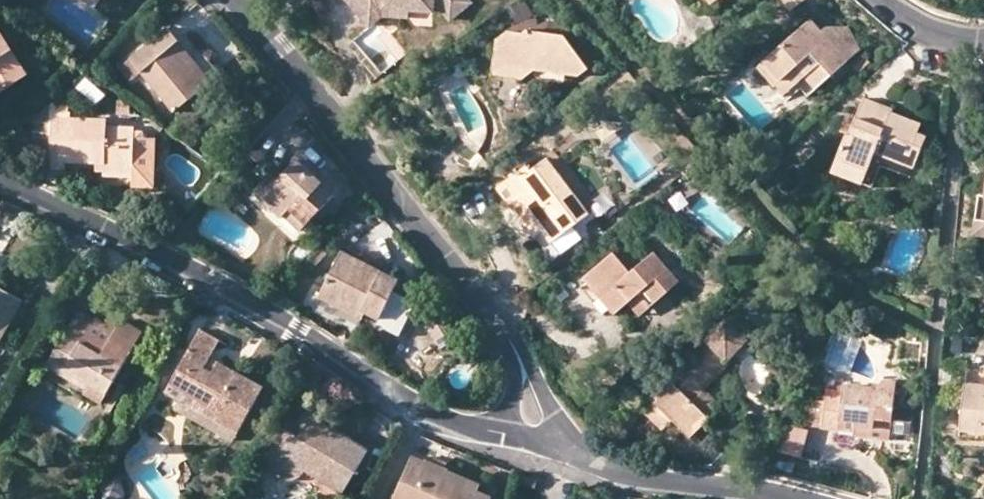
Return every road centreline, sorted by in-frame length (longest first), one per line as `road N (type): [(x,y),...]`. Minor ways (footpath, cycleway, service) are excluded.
road 1 (residential): [(0,180),(211,280),(421,408),(510,434)]
road 2 (residential): [(507,339),(234,0)]
road 3 (residential): [(592,465),(793,498)]
road 4 (residential): [(983,42),(924,34),(875,0)]

